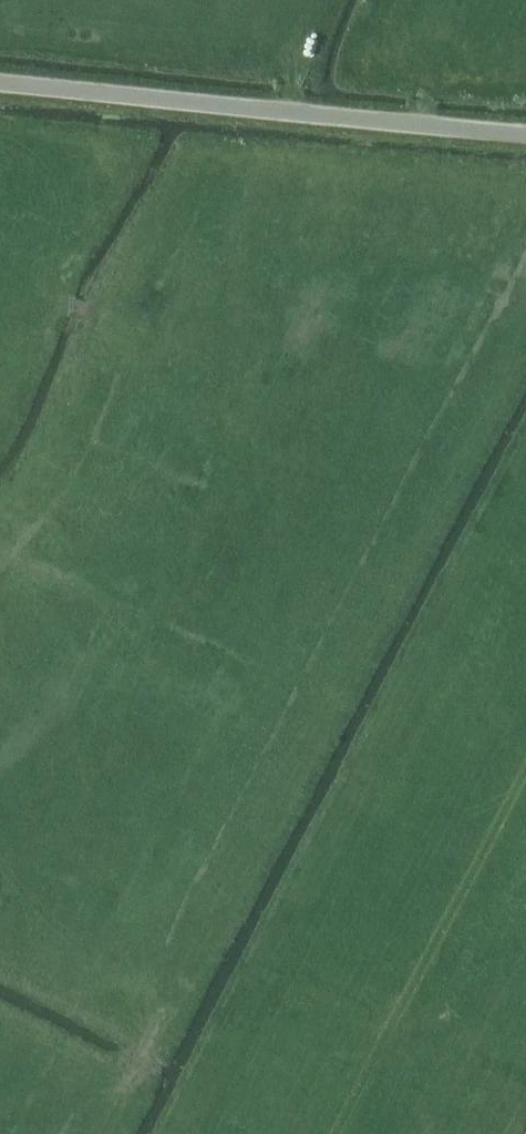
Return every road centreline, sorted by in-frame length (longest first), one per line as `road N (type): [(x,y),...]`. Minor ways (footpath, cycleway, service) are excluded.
road 1 (unclassified): [(525,133),(0,84)]

